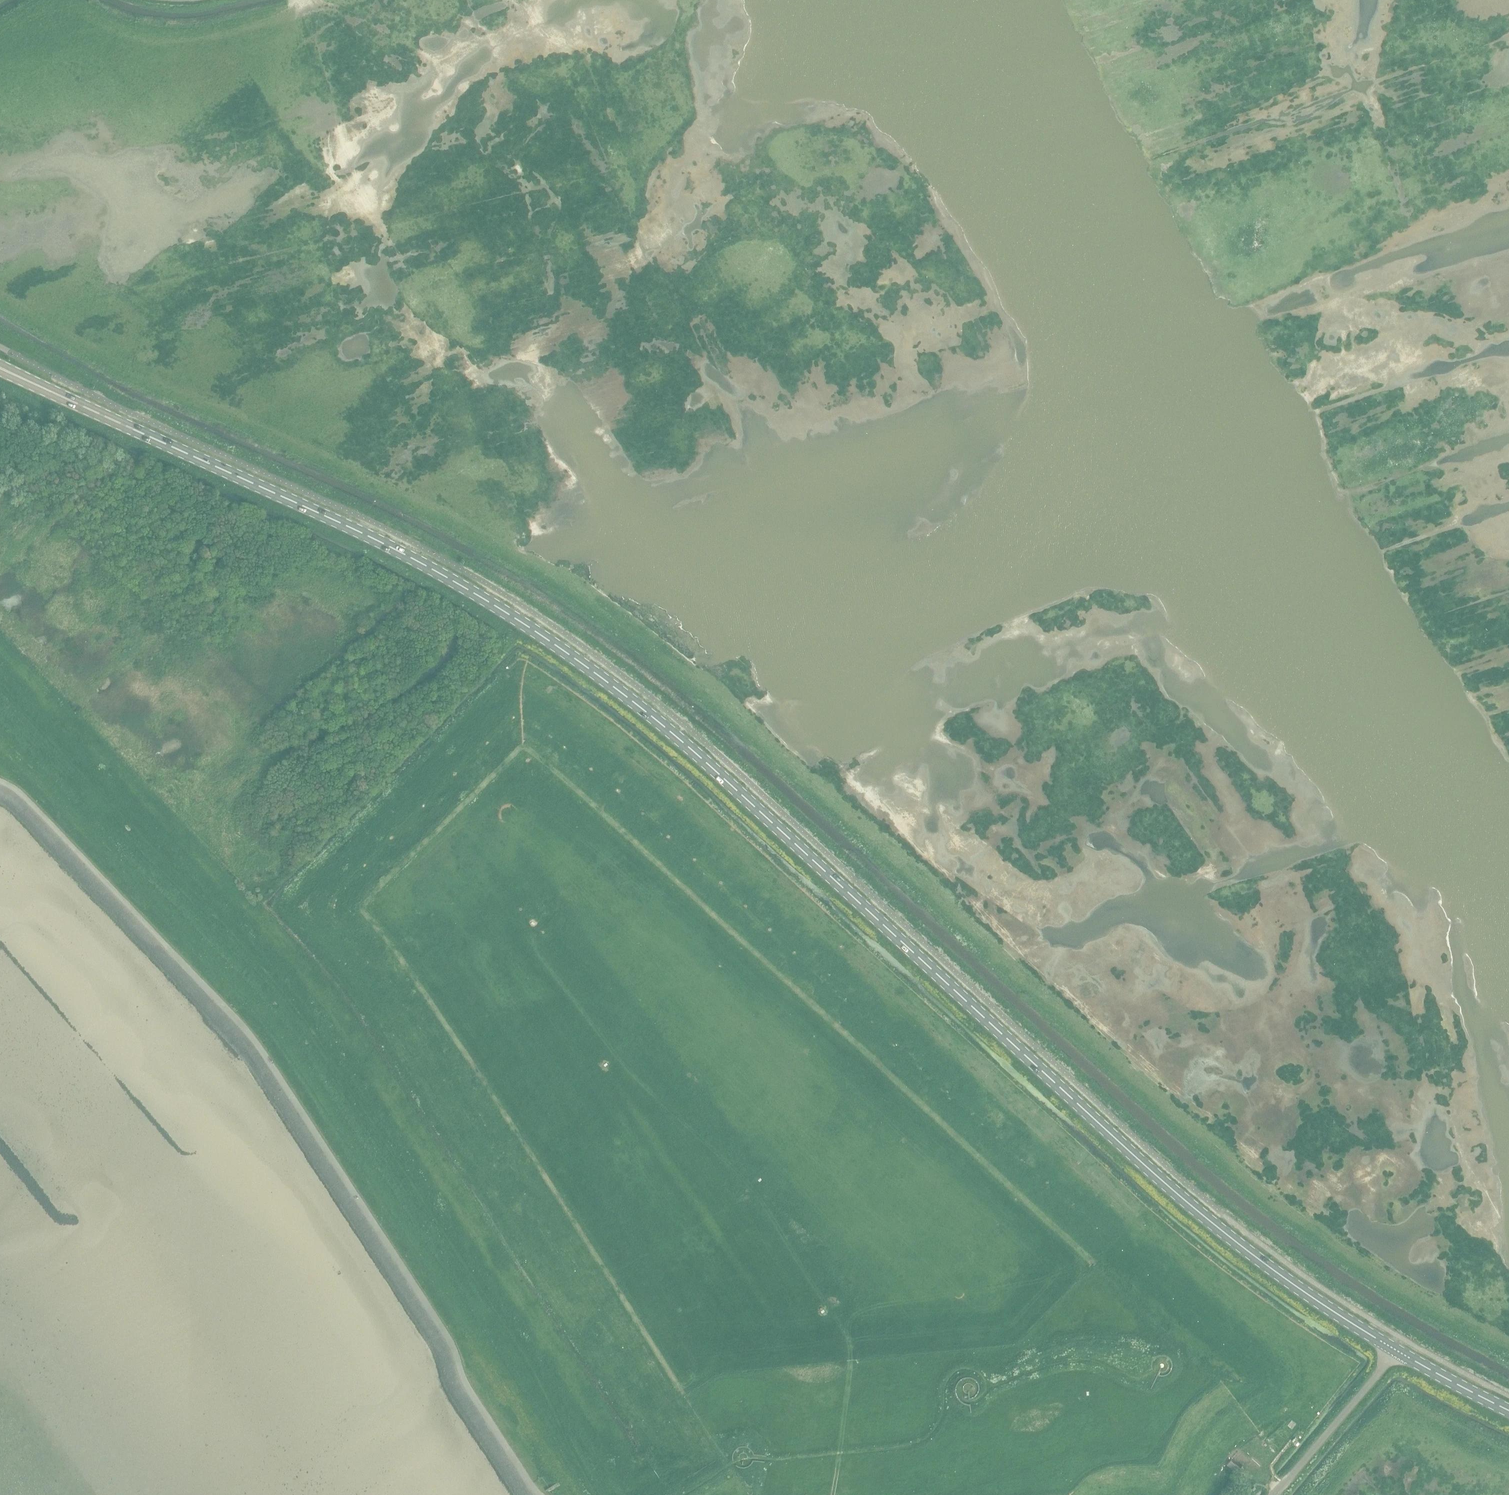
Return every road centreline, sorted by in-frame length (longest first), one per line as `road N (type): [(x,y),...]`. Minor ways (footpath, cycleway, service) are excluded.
road 1 (primary): [(1395,1350),(1210,1222),(770,820),(586,665),(423,564),(27,381)]
road 2 (unclassified): [(1276,1494),(1395,1350)]
road 3 (primary): [(1508,1411),(1395,1350)]

